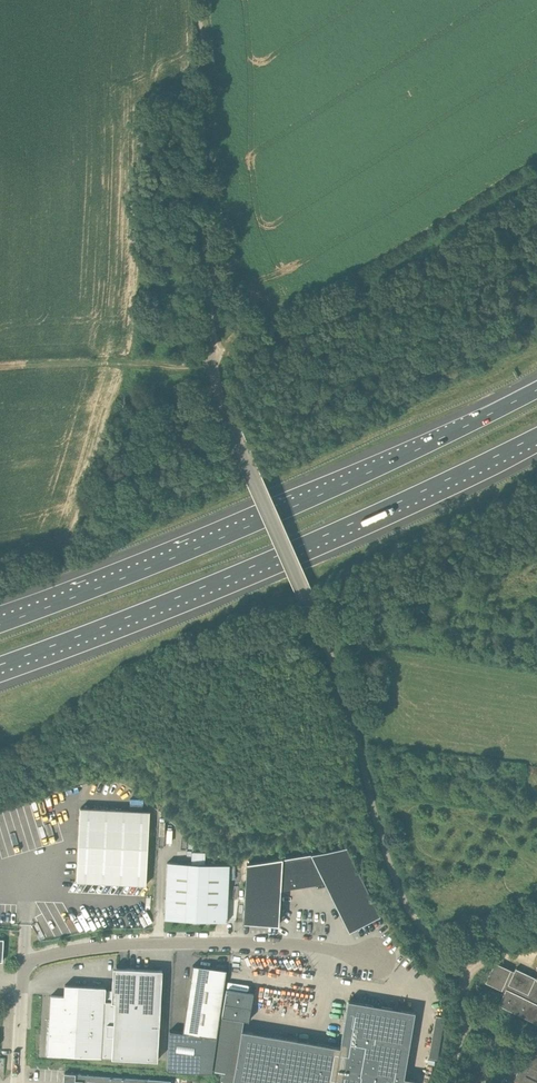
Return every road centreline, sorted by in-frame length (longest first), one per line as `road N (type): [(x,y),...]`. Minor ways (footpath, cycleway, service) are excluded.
road 1 (unclassified): [(455,964),(412,916),(395,880),(339,676),(218,392),(198,0)]
road 2 (motorway): [(536,390),(225,537),(0,625)]
road 3 (motorway): [(0,665),(274,557),(536,436)]
road 4 (residential): [(18,1082),(22,972),(36,959),(191,942),(280,942),(378,957)]
road 5 (track): [(0,367),(214,363)]
road 6 (residential): [(445,1082),(463,1023),(455,964)]

